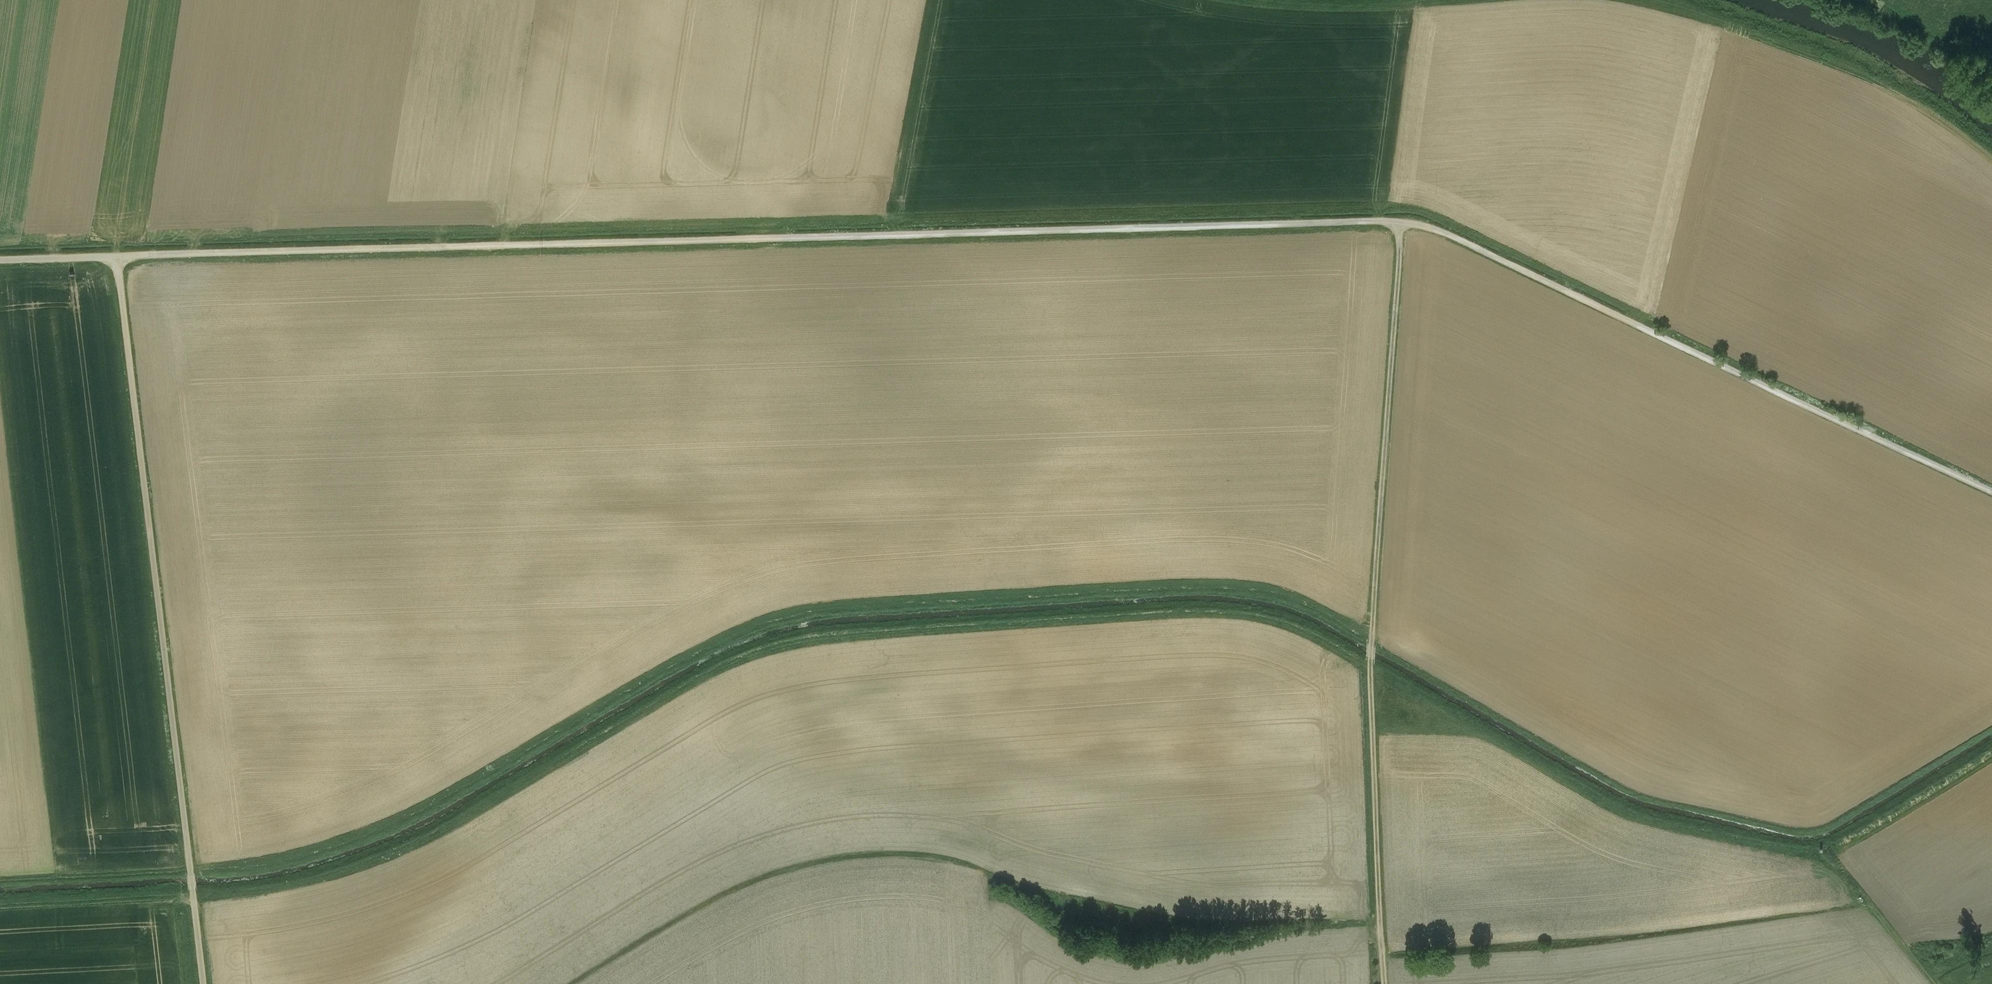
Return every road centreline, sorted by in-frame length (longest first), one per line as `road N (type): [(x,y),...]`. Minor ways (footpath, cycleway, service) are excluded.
road 1 (track): [(117,254),(1395,217),(1451,233),(1991,488)]
road 2 (unclassified): [(0,257),(117,254),(203,983)]
road 3 (track): [(1395,217),(1370,638),(1381,983)]

